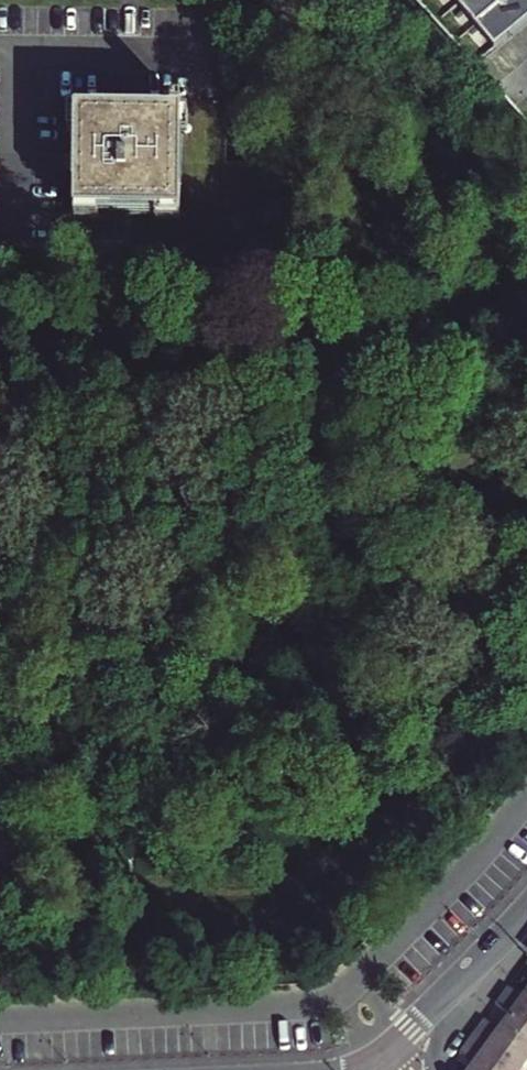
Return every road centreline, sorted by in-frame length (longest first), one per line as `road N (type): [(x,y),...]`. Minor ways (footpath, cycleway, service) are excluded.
road 1 (tertiary): [(368,1065),(526,911)]

